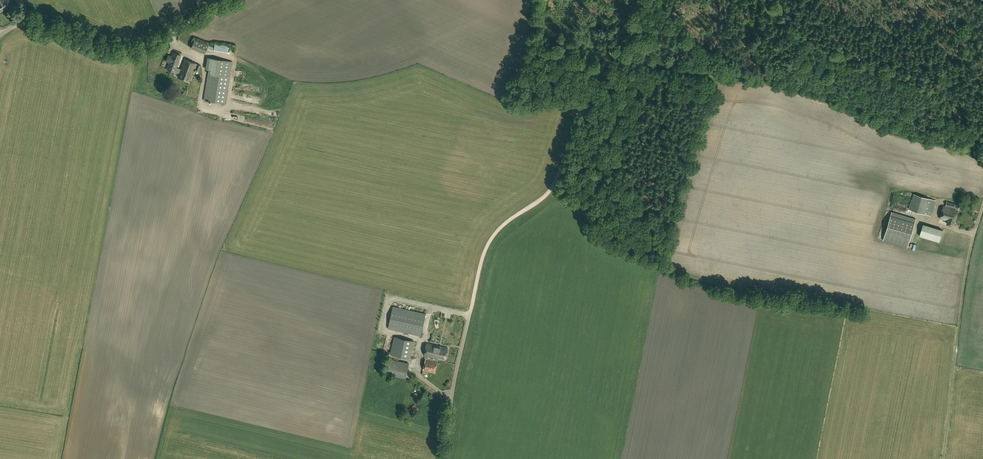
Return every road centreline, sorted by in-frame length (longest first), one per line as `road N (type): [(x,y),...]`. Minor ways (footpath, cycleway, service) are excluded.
road 1 (track): [(449,406),(484,251),(500,226),(553,189),(583,105),(641,0)]
road 2 (unclassified): [(0,35),(34,22),(97,45),(134,48),(224,0)]

